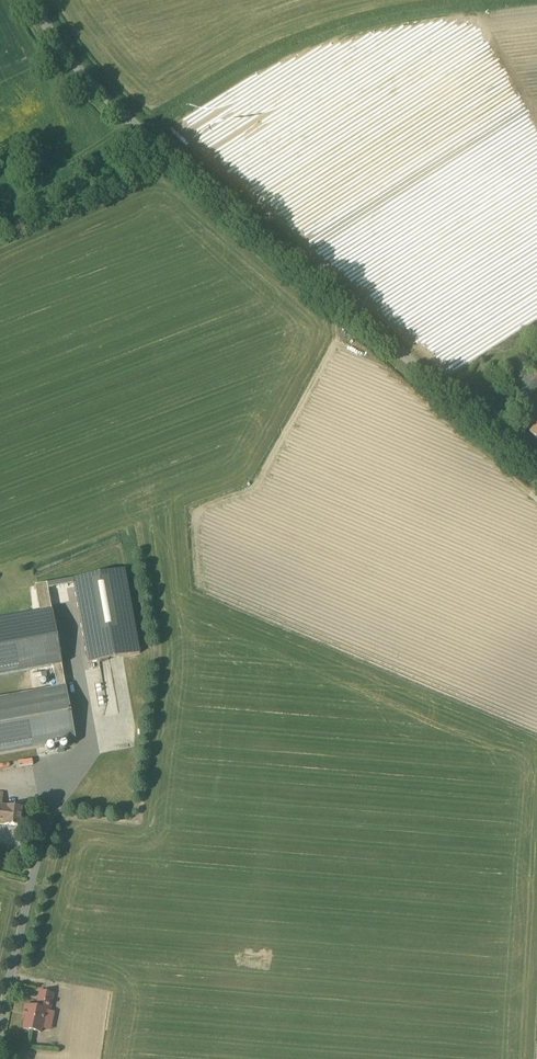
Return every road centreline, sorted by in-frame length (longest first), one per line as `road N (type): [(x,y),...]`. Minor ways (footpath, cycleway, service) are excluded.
road 1 (unclassified): [(536,467),(124,100),(45,0)]
road 2 (unclassified): [(2,1058),(42,874)]

